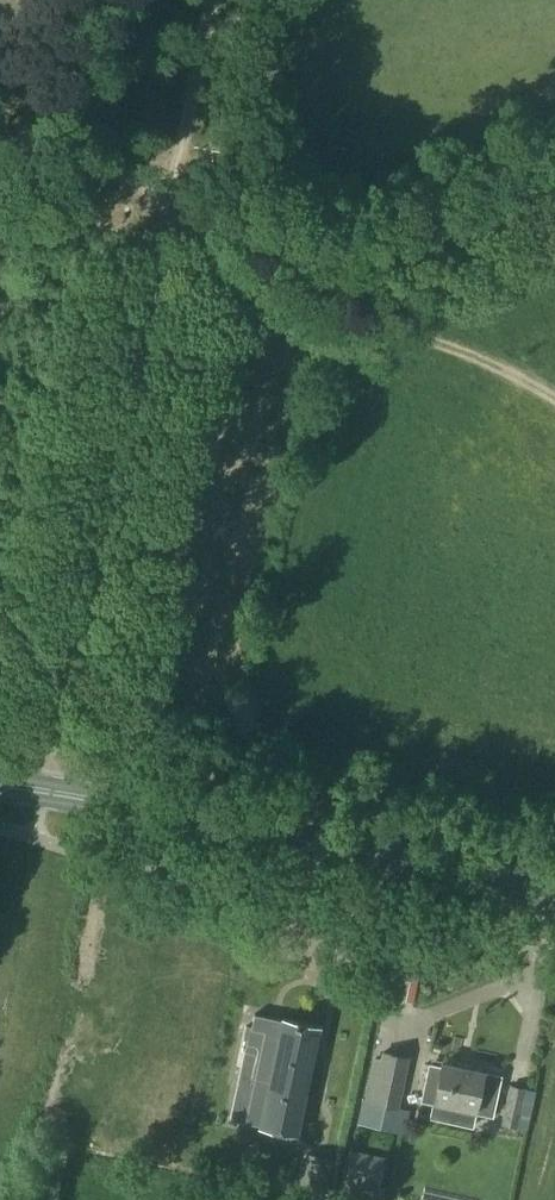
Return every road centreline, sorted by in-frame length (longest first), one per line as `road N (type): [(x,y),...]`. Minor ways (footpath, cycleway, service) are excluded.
road 1 (unclassified): [(43,794),(172,186)]
road 2 (primary): [(554,891),(43,794)]
road 3 (track): [(554,187),(345,260),(172,186)]
road 4 (track): [(172,186),(0,149)]

